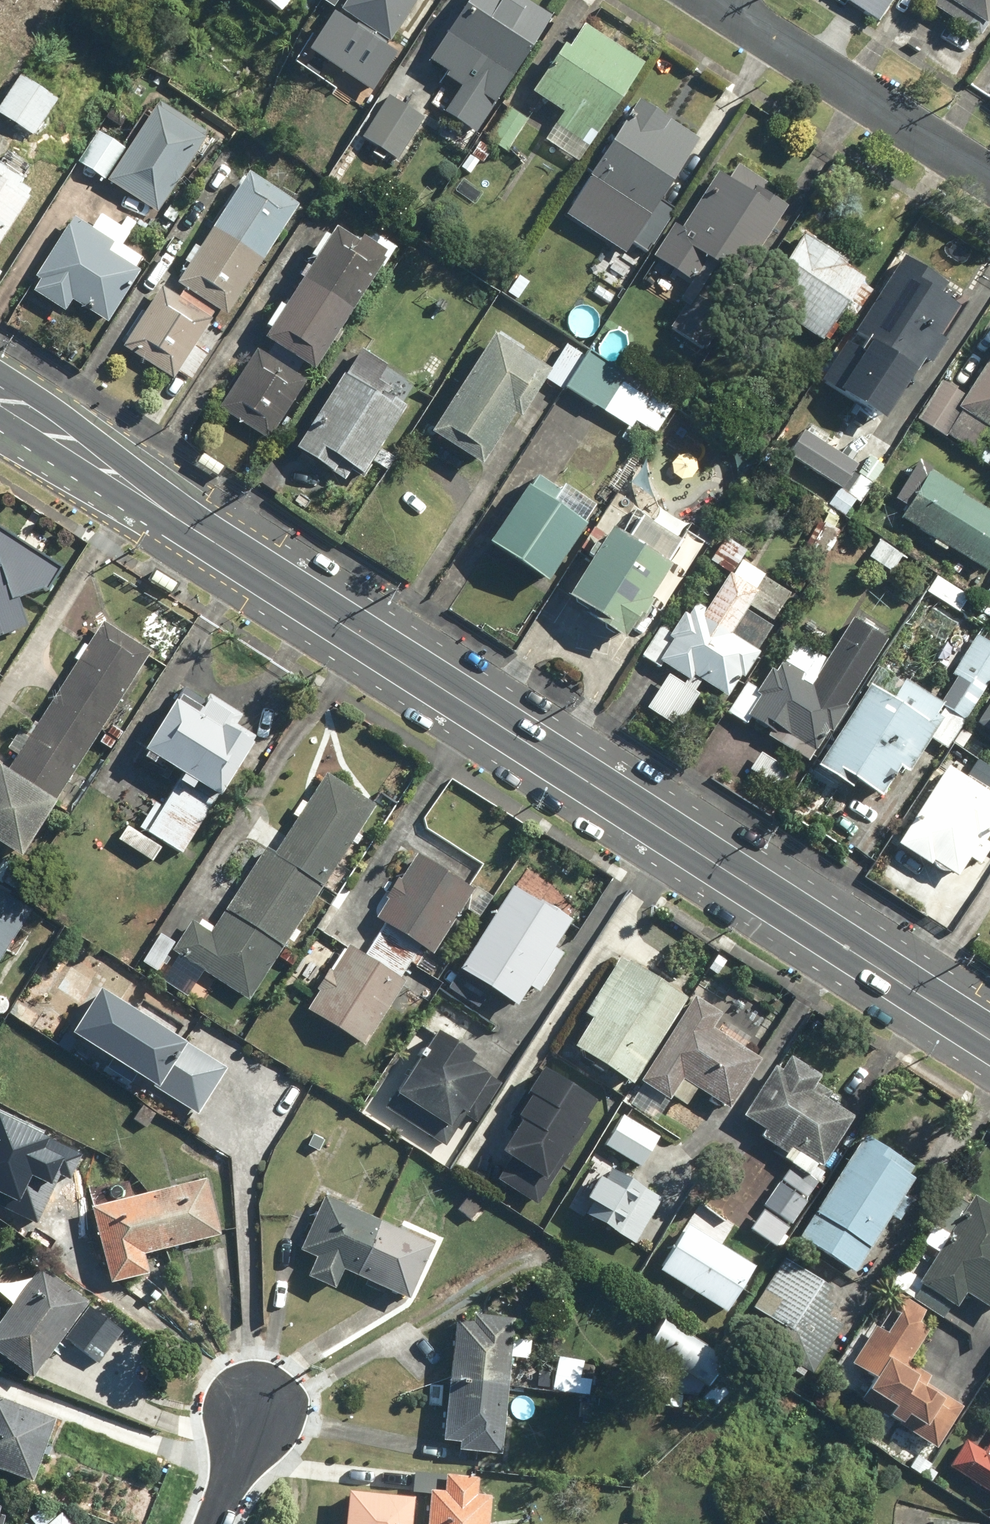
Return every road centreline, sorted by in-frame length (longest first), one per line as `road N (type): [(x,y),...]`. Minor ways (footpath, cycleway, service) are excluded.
road 1 (primary): [(989,1041),(0,397)]
road 2 (residential): [(989,173),(724,0)]
road 3 (residential): [(212,1523),(253,1407)]

